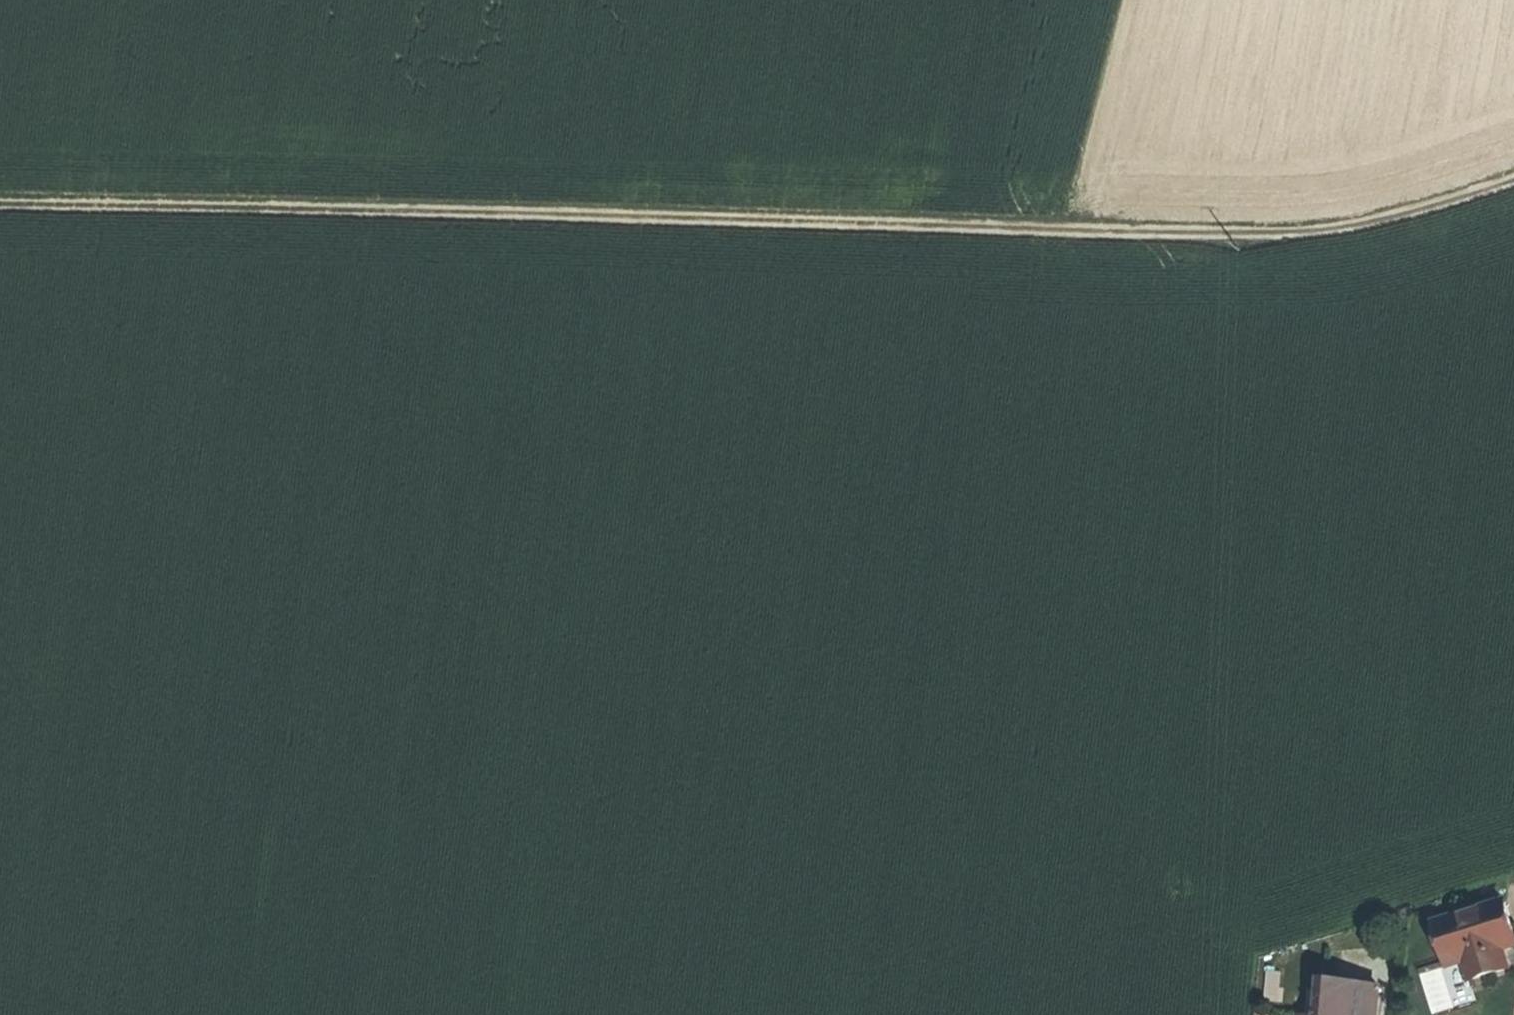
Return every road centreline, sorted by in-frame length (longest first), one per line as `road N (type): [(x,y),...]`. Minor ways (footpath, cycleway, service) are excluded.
road 1 (track): [(0,205),(1235,242),(1367,224),(1513,177)]

